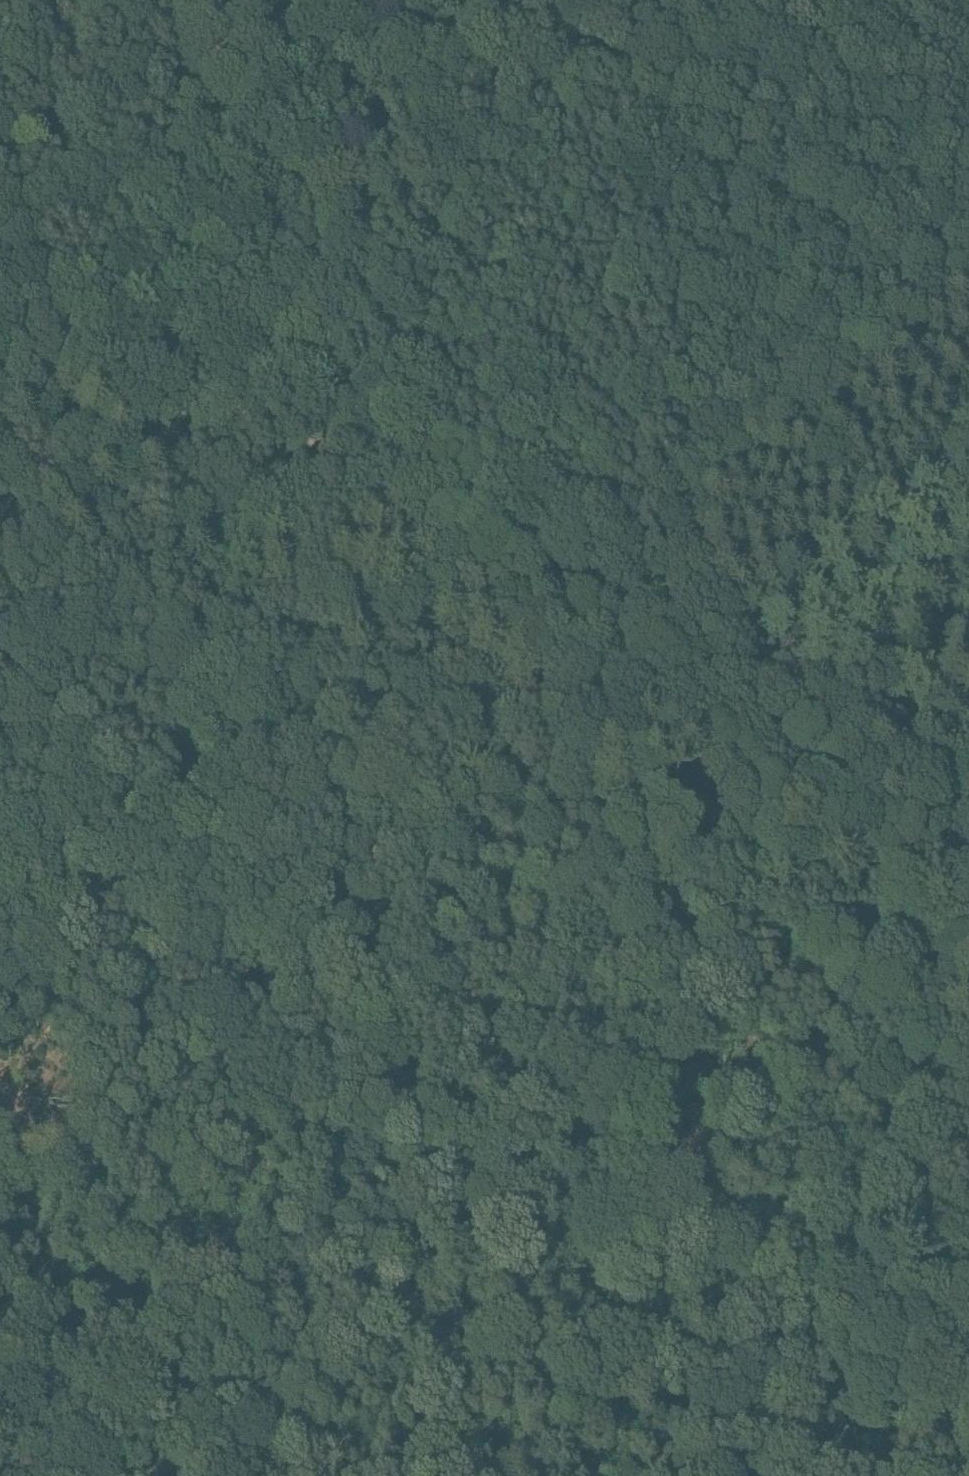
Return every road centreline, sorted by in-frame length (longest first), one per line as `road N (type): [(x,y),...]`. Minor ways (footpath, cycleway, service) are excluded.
road 1 (track): [(705,625),(196,391),(72,341),(0,331)]
road 2 (track): [(951,879),(705,625)]
road 3 (track): [(705,625),(781,587),(968,443)]

